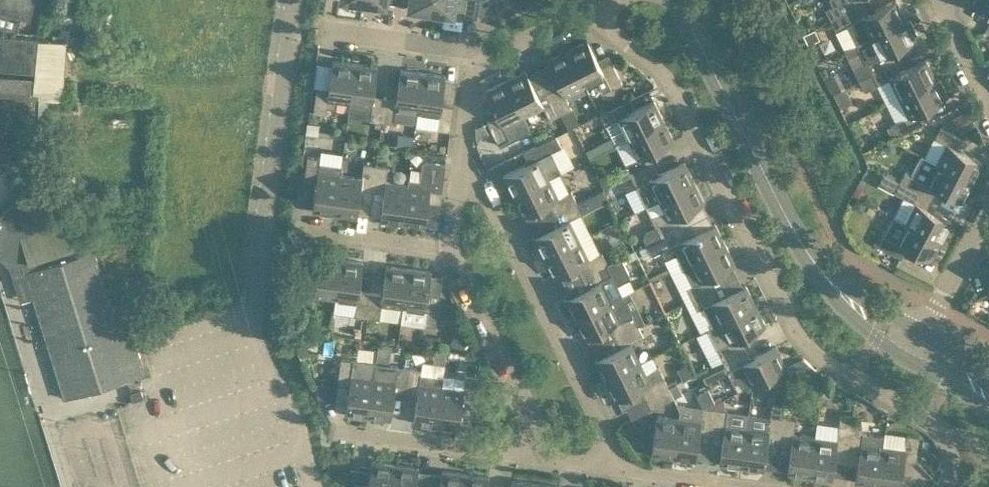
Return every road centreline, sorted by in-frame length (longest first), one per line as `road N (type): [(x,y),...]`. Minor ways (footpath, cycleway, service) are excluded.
road 1 (residential): [(944,486),(953,427),(823,352),(783,294),(679,90),(618,28),(618,0)]
road 2 (residential): [(600,464),(591,406),(462,162)]
road 3 (unclassified): [(258,310),(291,0)]
road 4 (tertiary): [(824,272),(807,254),(676,0)]
road 5 (residential): [(541,460),(527,411),(455,269),(449,238)]
road 6 (residential): [(541,460),(319,430)]
road 7 (residential): [(468,51),(320,25),(306,43)]
road 8 (residential): [(449,238),(282,225)]
road 9 (residential): [(918,328),(988,183)]
road 10 (residential): [(757,486),(600,464)]
road 11 (residential): [(468,51),(509,42),(592,0)]

